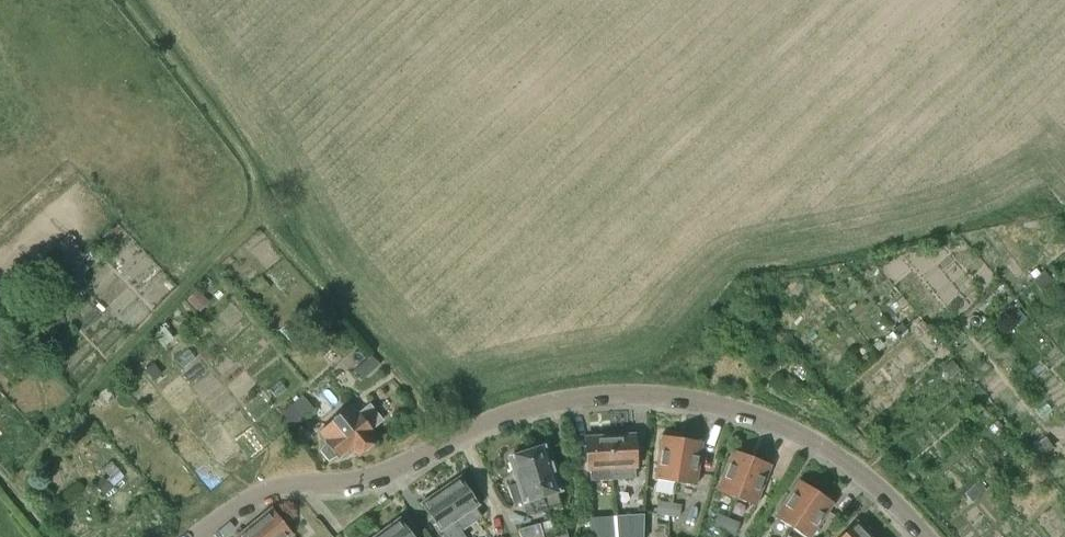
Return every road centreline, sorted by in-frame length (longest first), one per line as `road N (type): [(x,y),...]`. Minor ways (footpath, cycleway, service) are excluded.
road 1 (residential): [(919,536),(853,469),(788,428),(692,400),(617,395),(541,404),(387,468),(256,493),(194,536)]
road 2 (track): [(255,216),(447,439)]

